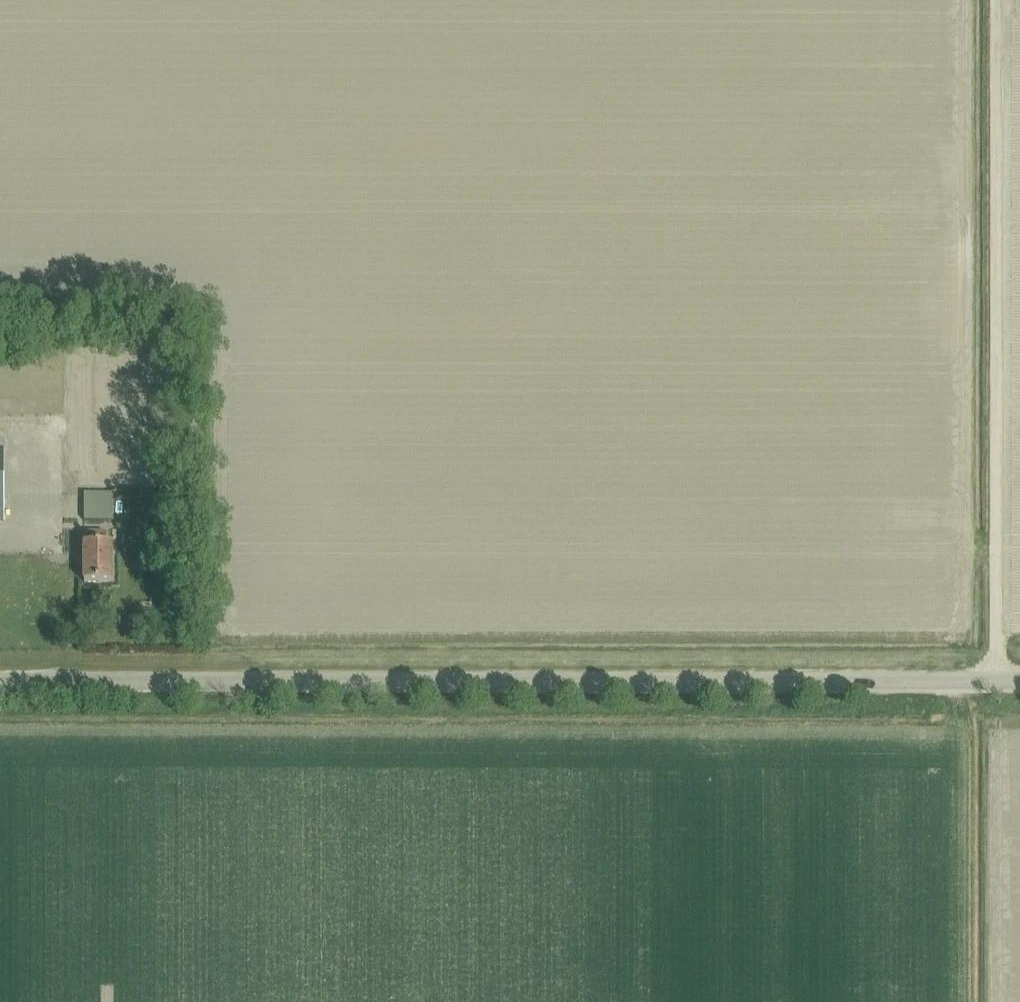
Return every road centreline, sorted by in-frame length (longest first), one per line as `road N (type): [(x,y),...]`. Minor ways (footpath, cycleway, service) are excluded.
road 1 (unclassified): [(1019,681),(0,682)]

